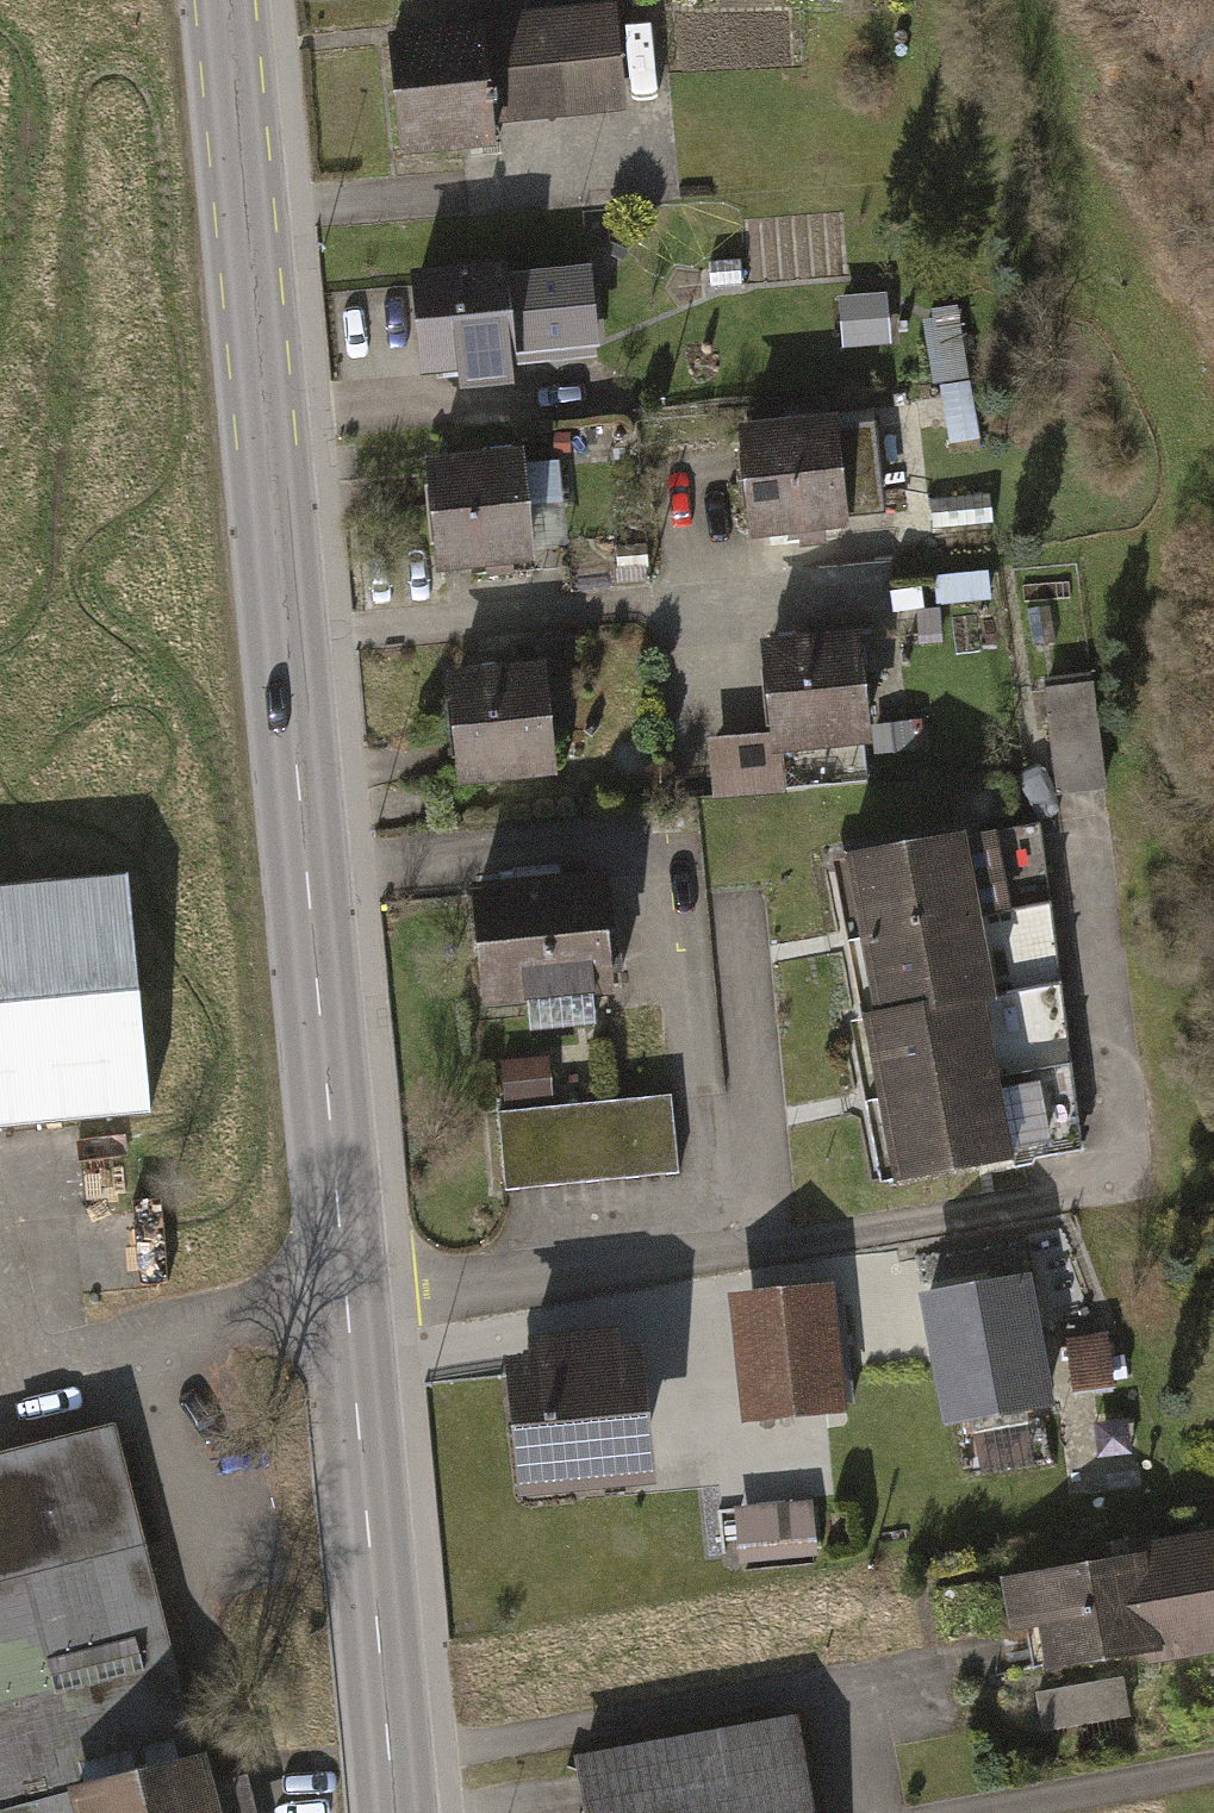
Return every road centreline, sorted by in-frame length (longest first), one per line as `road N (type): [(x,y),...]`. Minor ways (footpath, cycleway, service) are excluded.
road 1 (primary): [(402,1812),(226,0)]

